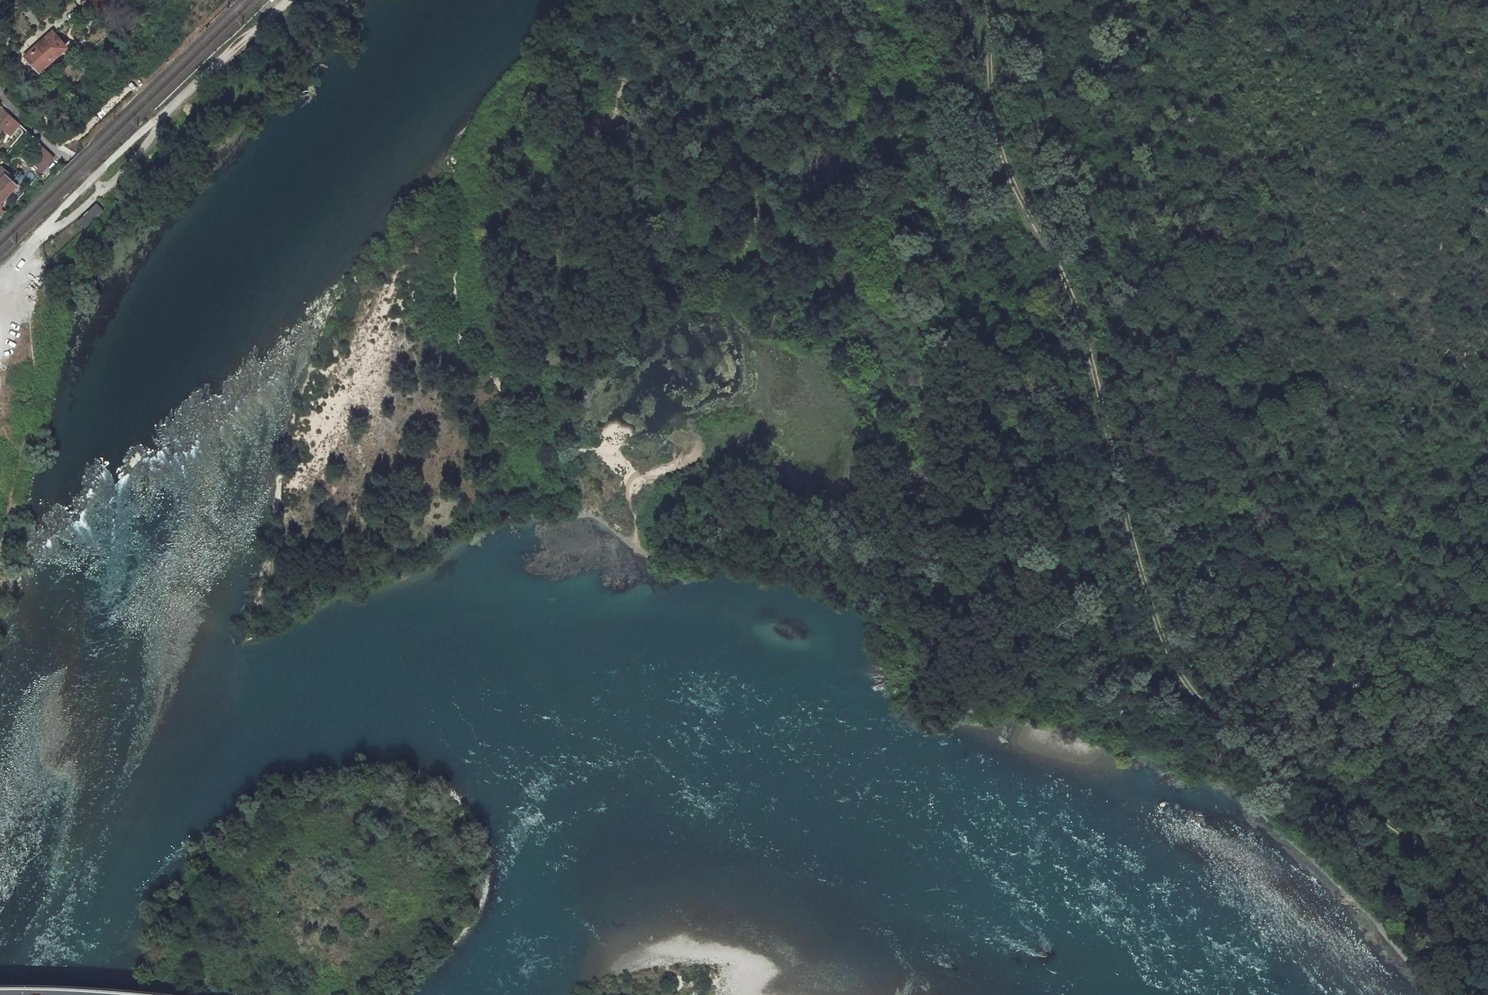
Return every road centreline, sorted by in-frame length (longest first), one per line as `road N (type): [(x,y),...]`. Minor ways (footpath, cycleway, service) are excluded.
road 1 (track): [(994,0),(1013,171),(1070,283),(1103,379),(1161,640),(1200,702),(1232,729),(1335,782),(1432,850),(1487,907)]
road 2 (track): [(0,542),(33,389),(26,251)]
road 3 (track): [(150,124),(288,0)]

